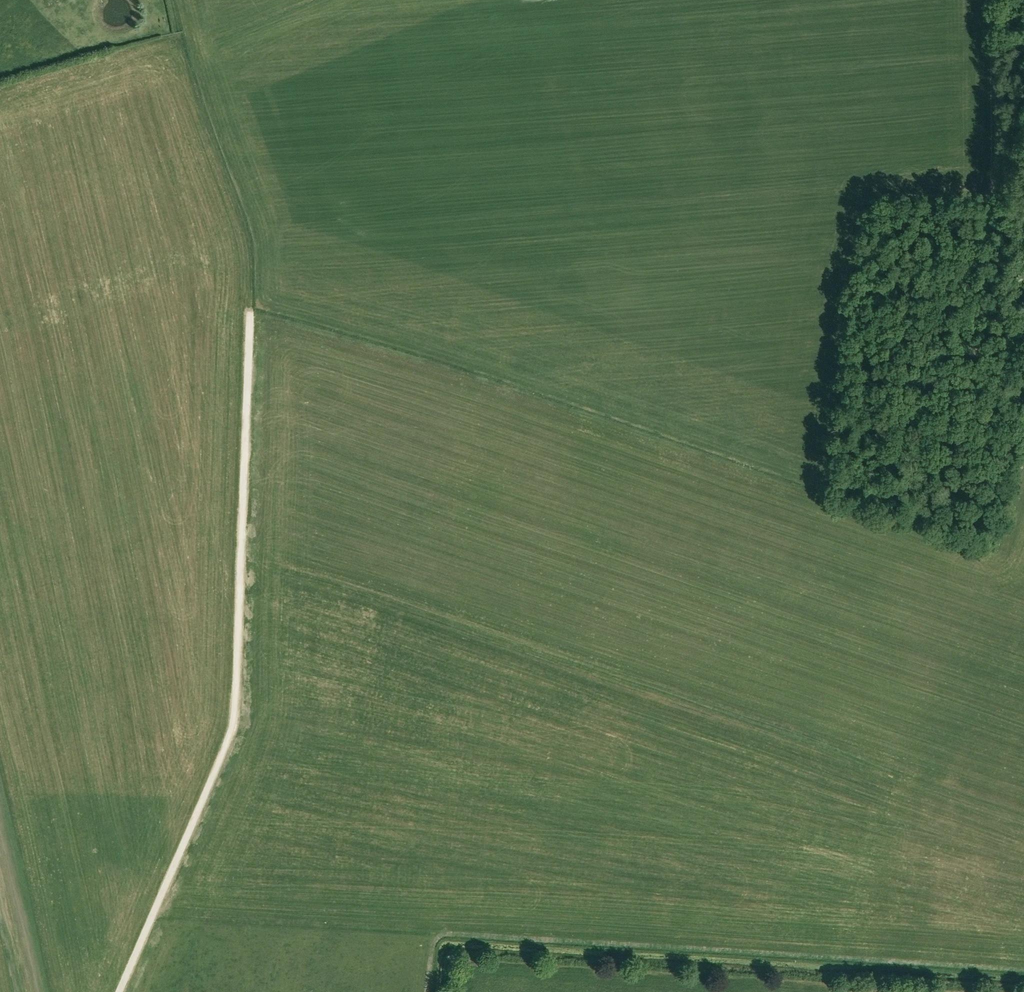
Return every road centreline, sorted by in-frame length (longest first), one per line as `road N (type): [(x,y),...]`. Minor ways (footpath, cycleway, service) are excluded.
road 1 (track): [(170,0),(244,251),(235,704),(120,991)]
road 2 (track): [(990,201),(992,0)]
road 3 (track): [(859,239),(891,197),(1023,204)]

